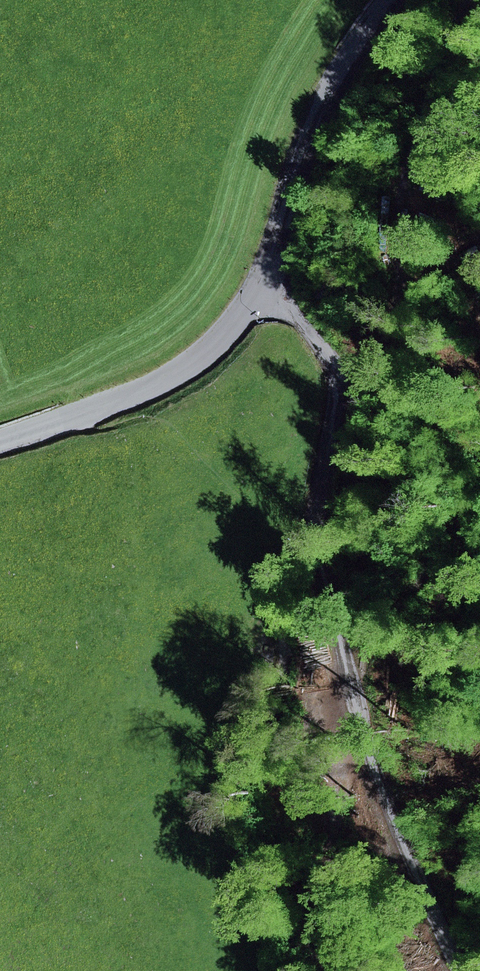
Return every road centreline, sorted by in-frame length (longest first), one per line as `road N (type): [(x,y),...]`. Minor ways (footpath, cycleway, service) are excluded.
road 1 (unclassified): [(263,282),(338,373),(342,404),(313,523),(384,799),(460,970)]
road 2 (unclassified): [(0,440),(165,377),(221,334),(263,282)]
road 3 (unclassified): [(263,282),(319,119),(389,0)]
road 4 (track): [(479,250),(398,310),(342,404)]
road 5 (track): [(276,682),(276,607),(313,523)]

